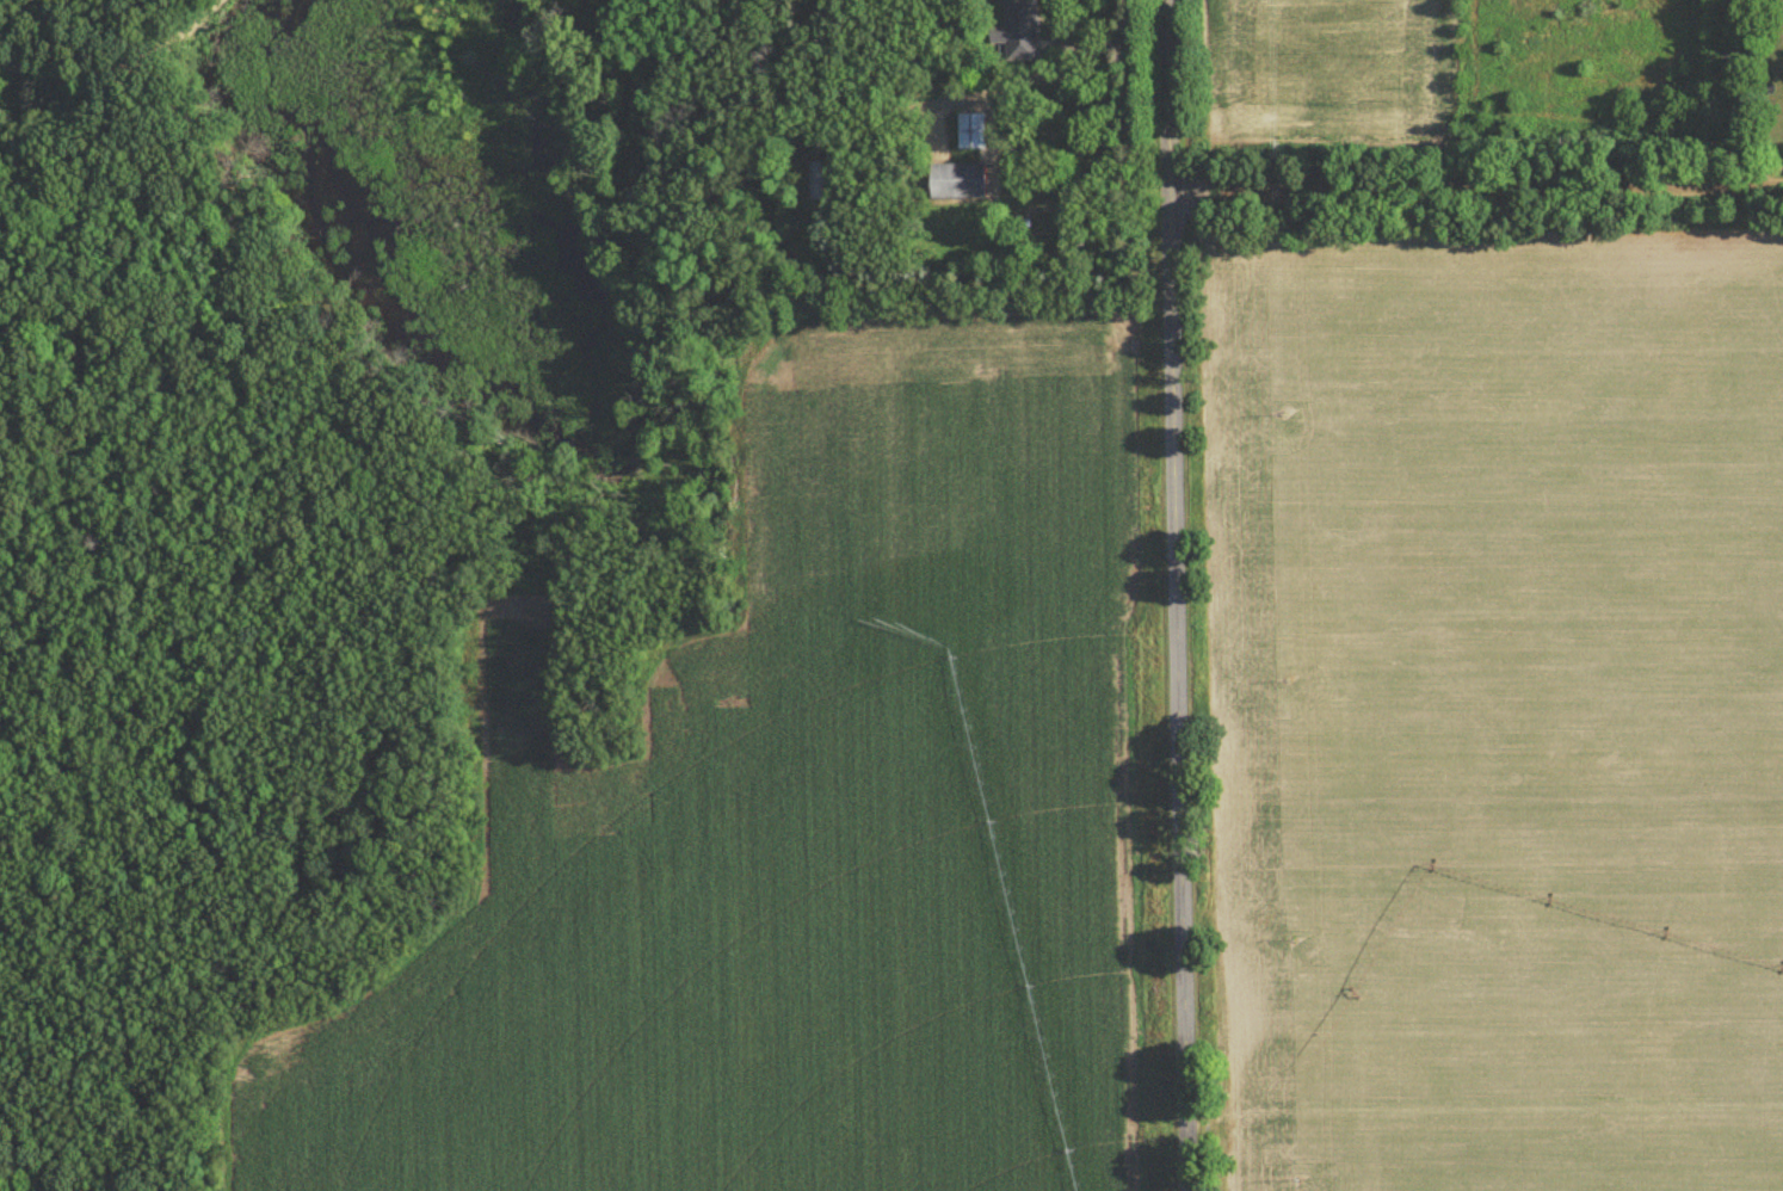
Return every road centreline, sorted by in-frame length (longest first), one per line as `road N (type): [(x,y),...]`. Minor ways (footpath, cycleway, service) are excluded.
road 1 (residential): [(1167,0),(1190,1190)]
road 2 (residential): [(1167,190),(1782,185)]
road 3 (residential): [(220,0),(129,62),(43,74),(0,59)]

